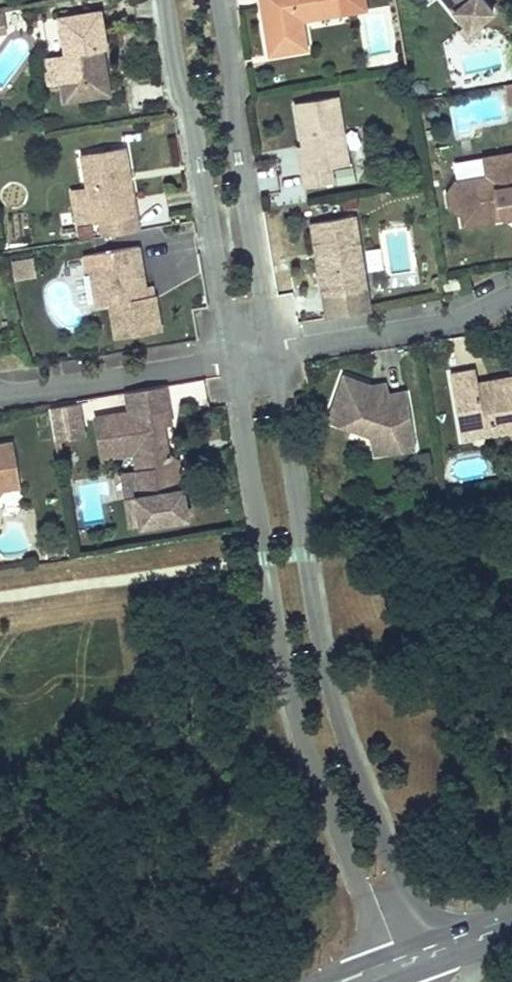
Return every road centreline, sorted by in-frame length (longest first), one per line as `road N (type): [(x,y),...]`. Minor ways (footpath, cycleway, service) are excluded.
road 1 (residential): [(229,362),(288,687),(390,974)]
road 2 (residential): [(433,957),(347,745),(320,638),(273,355)]
road 3 (residential): [(164,0),(178,91),(191,115),(229,362)]
road 4 (residential): [(273,355),(218,0)]
road 5 (residential): [(273,355),(451,326),(511,298)]
road 6 (residential): [(0,395),(229,362)]

